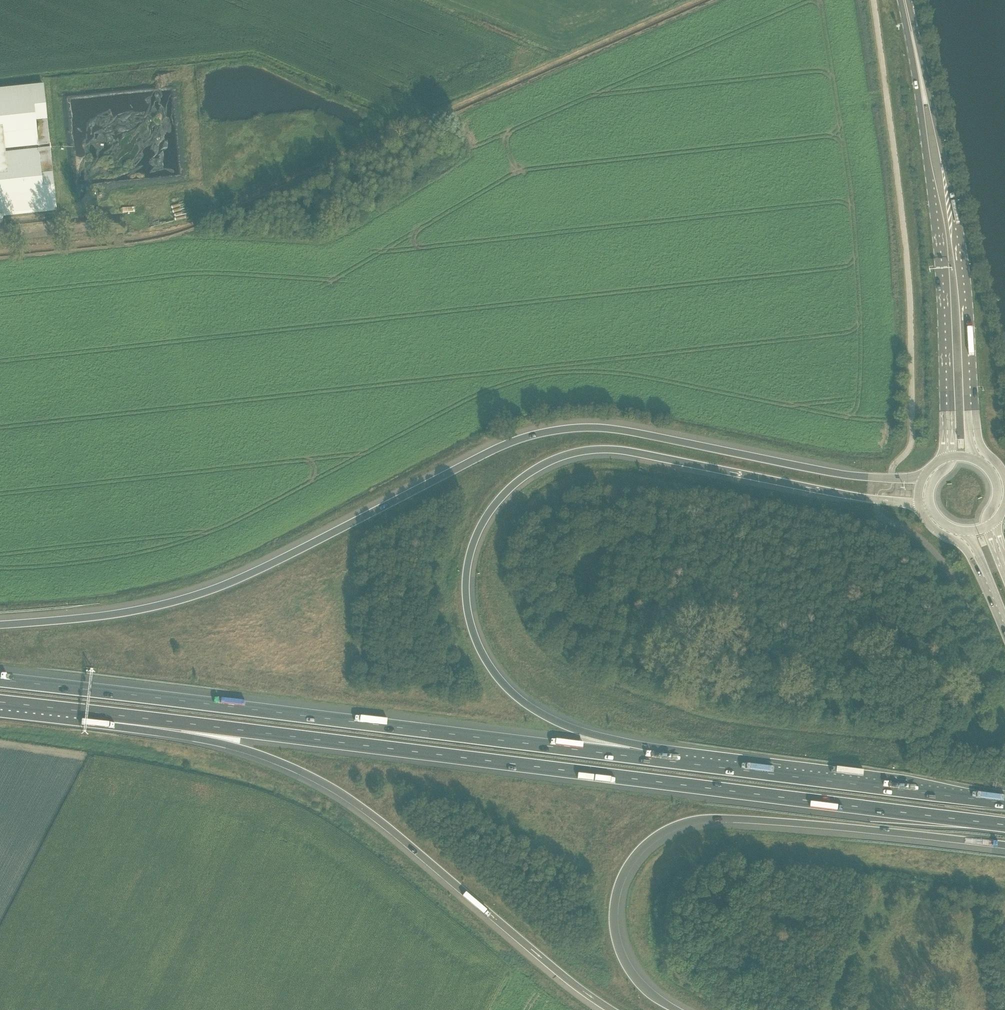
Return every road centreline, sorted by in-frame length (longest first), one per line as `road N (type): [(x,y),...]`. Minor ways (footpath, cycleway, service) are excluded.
road 1 (motorway): [(923,478),(847,476),(576,430),(500,450),(198,597),(108,617),(0,626)]
road 2 (motorway): [(84,711),(1004,826)]
road 3 (motorway): [(653,760),(543,716),(511,692),(480,646),(470,614),(470,564),(497,509),(518,485),(549,464),(609,451),(919,504)]
road 4 (motorway): [(653,760),(0,680)]
road 5 (motorway): [(84,711),(234,748),(314,779),(386,826),(608,1009)]
road 6 (motorway): [(675,1009),(634,976),(614,916),(628,865),(664,832),(722,819),(1004,846)]
road 7 (motorway): [(1004,803),(653,760)]
road 8 (secondary): [(971,409),(963,238),(921,79)]
road 9 (secondary): [(921,79),(942,241),(946,409)]

